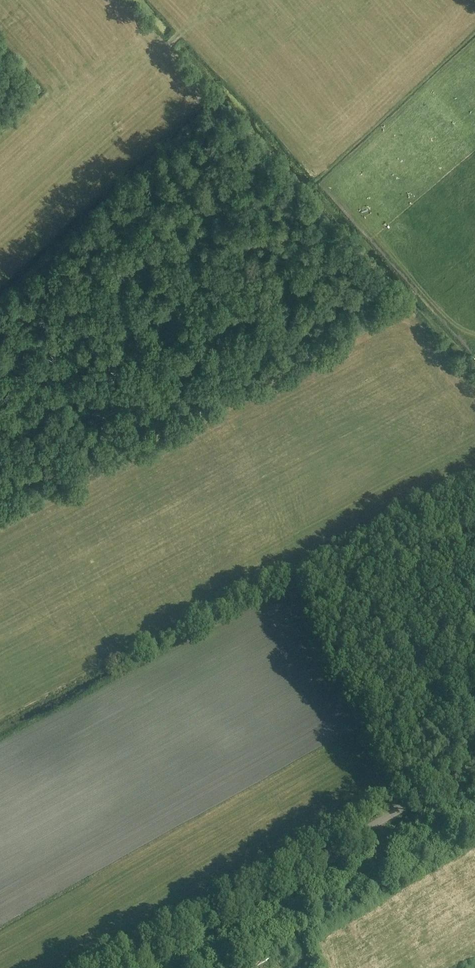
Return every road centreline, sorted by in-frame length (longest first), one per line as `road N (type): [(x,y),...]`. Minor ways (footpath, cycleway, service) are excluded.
road 1 (unclassified): [(118,967),(474,766)]

